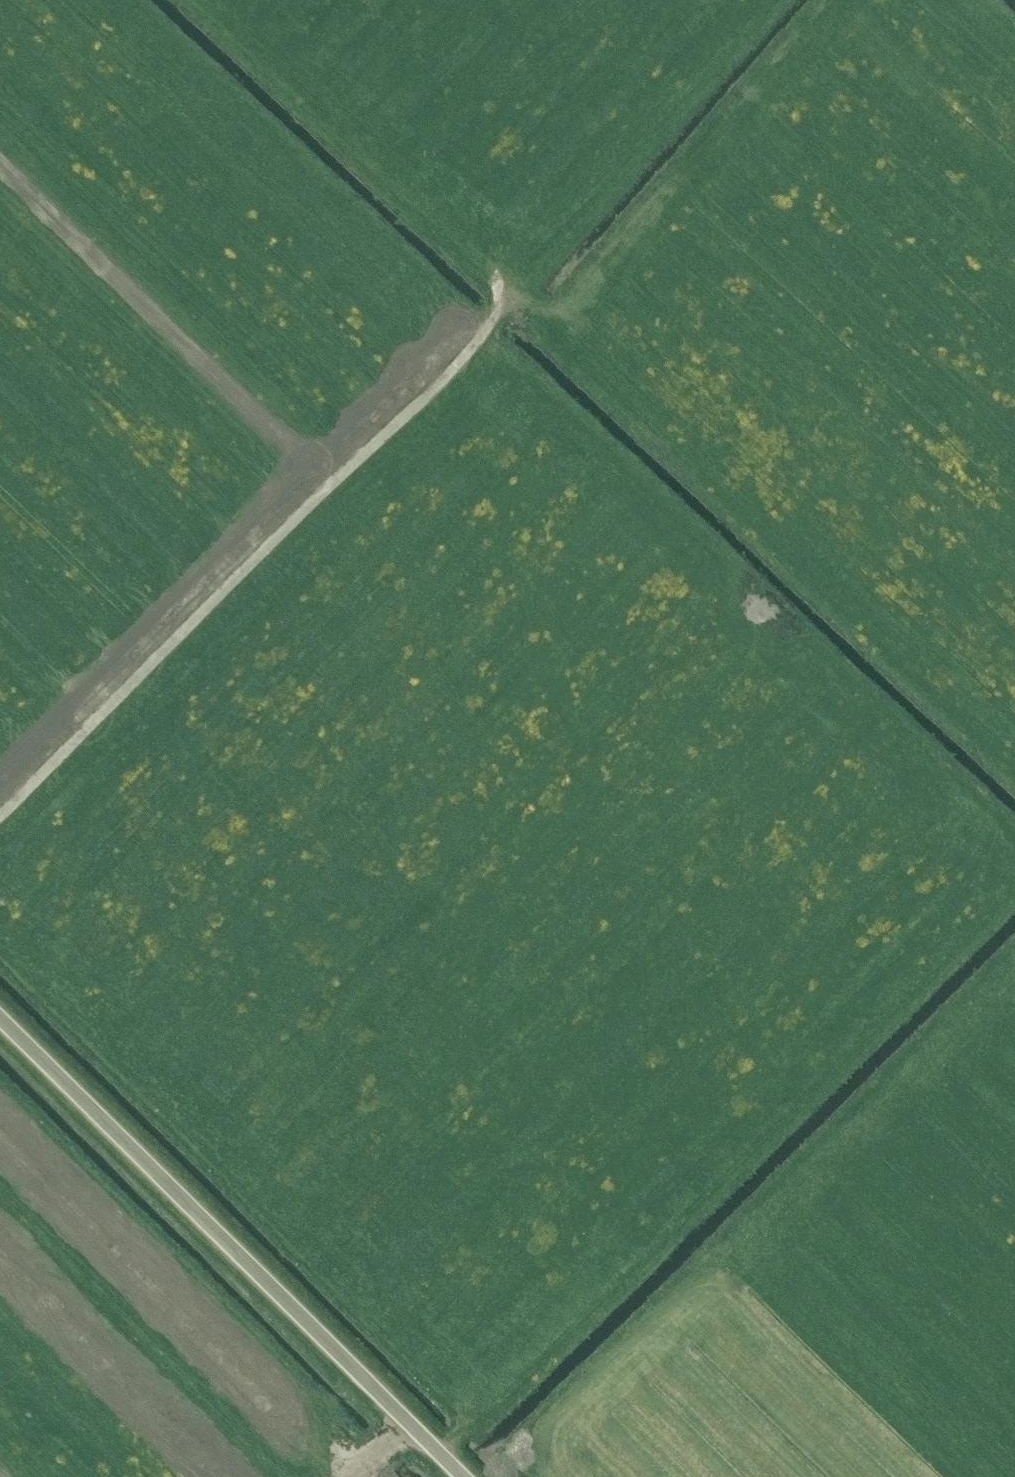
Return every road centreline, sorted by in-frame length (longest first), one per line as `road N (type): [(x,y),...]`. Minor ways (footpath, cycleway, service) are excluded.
road 1 (track): [(0,813),(464,361),(498,302),(499,280)]
road 2 (unclassified): [(463,1476),(0,1019)]

